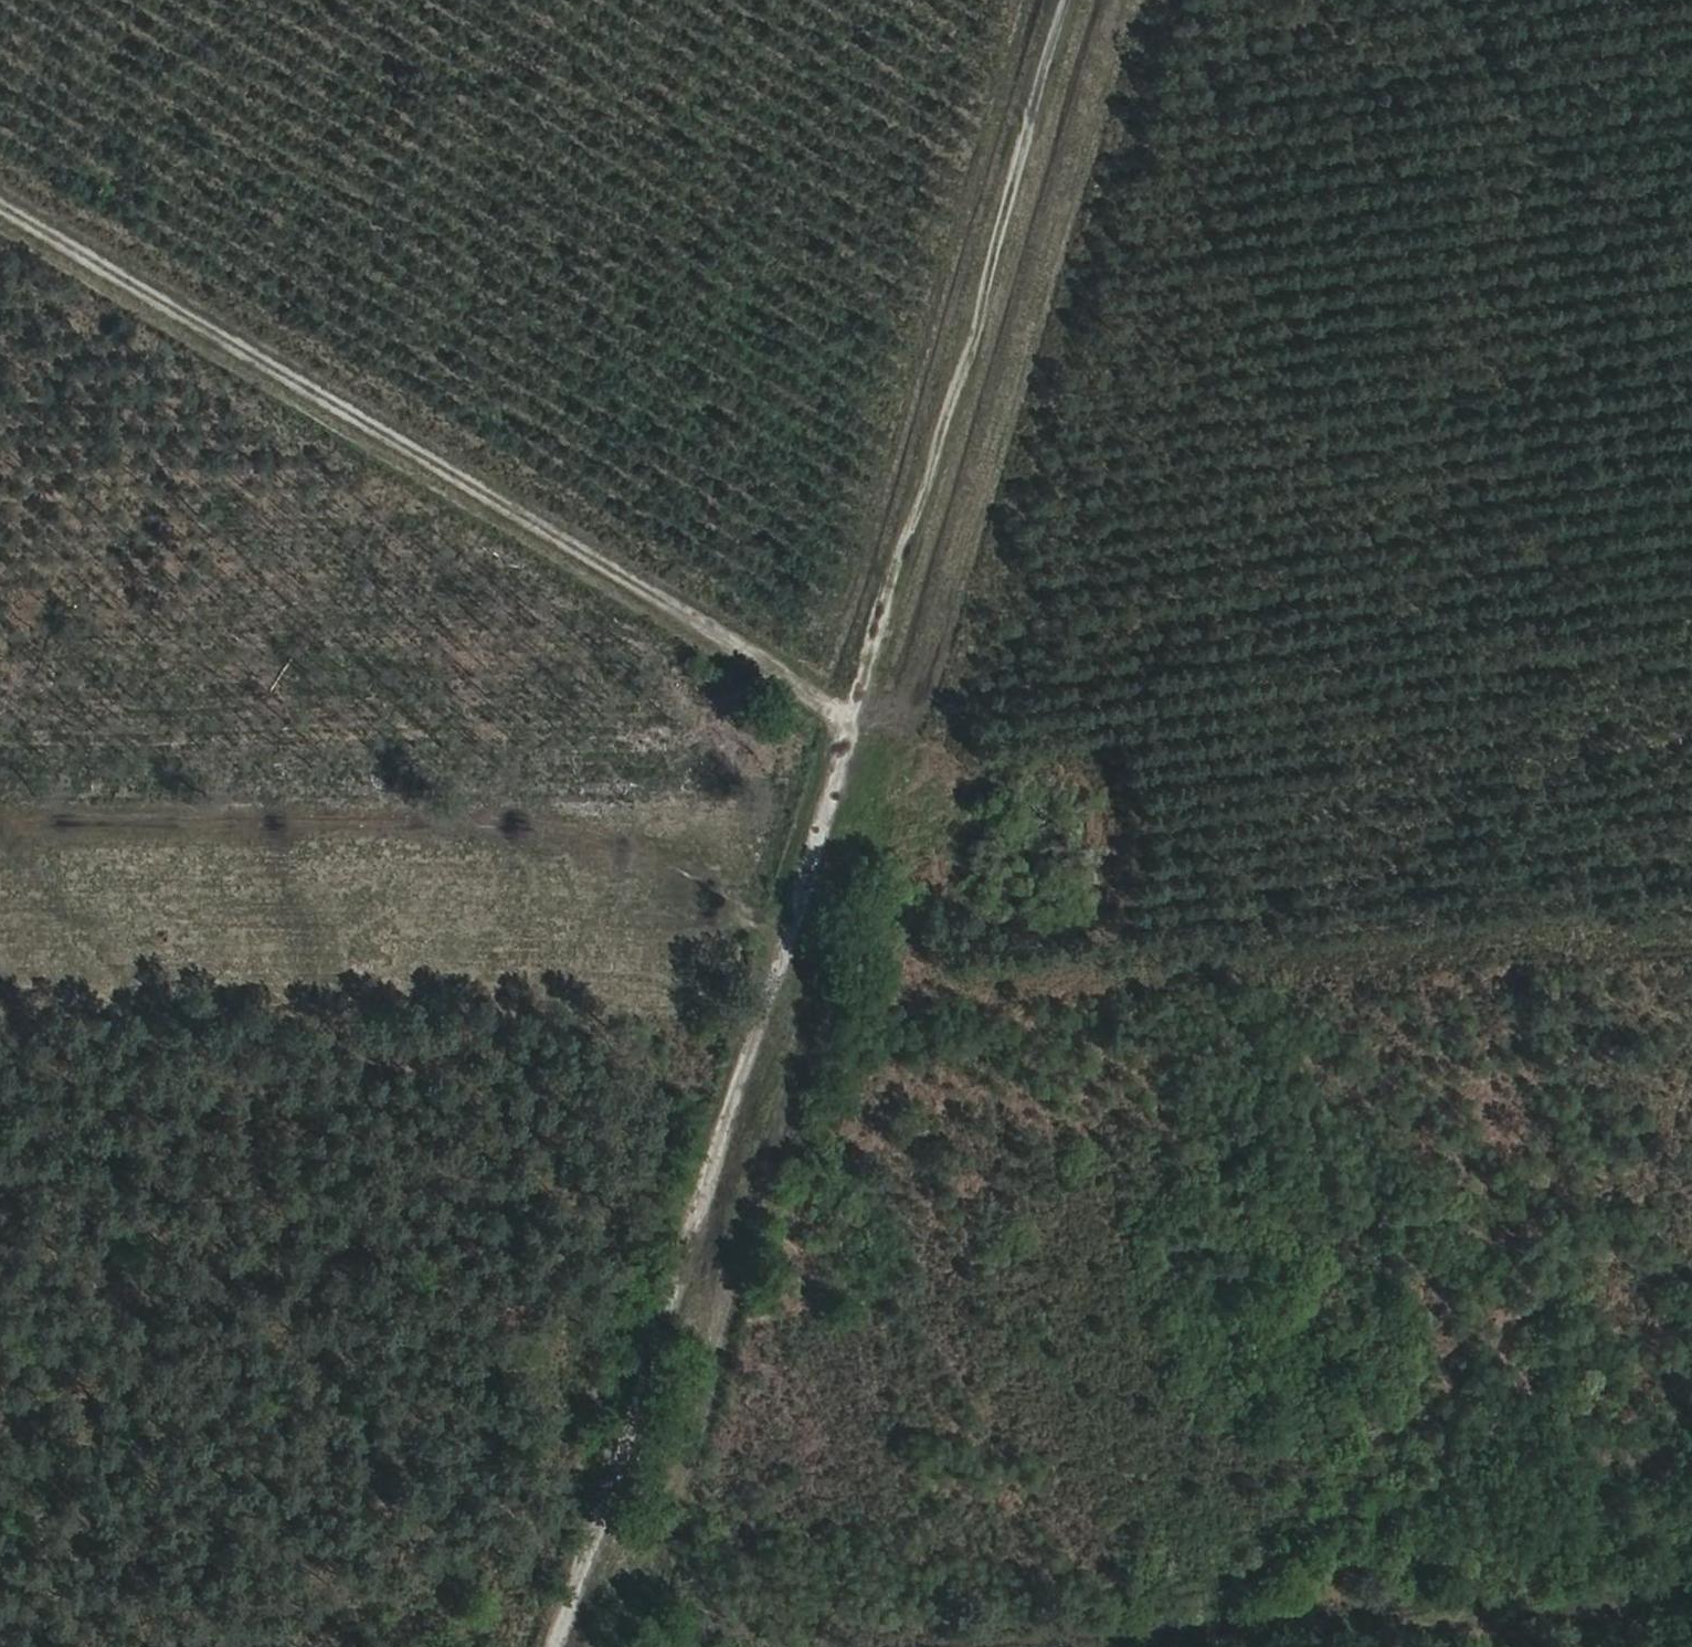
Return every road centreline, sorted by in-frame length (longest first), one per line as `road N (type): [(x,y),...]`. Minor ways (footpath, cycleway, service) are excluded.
road 1 (track): [(1063,0),(581,1646)]
road 2 (track): [(854,714),(0,209)]
road 3 (track): [(0,825),(510,811),(821,827)]

